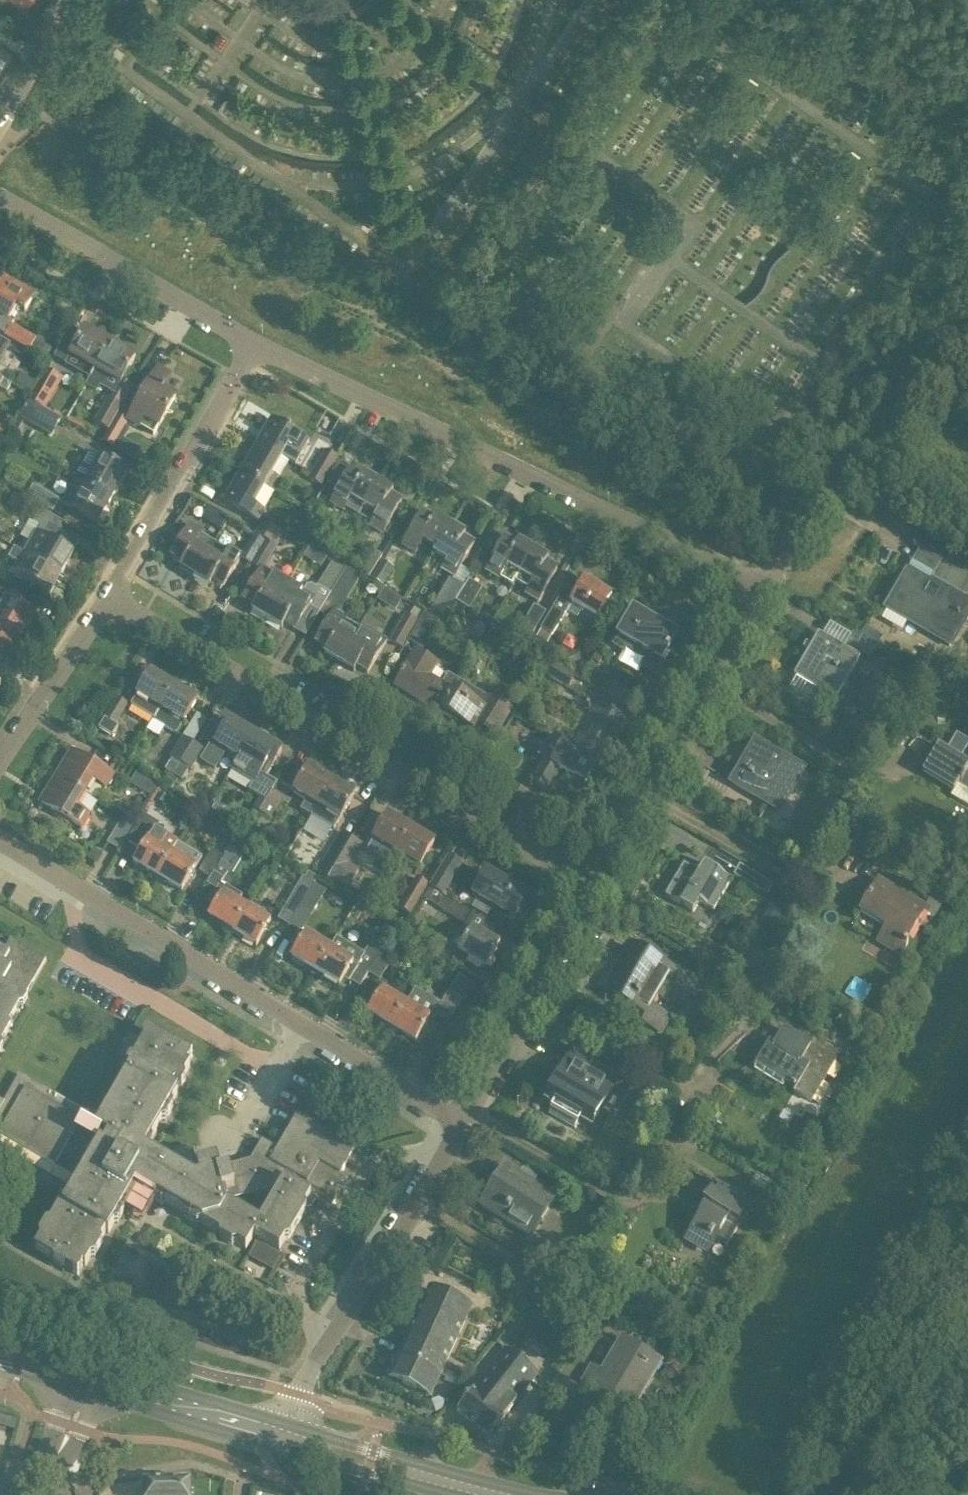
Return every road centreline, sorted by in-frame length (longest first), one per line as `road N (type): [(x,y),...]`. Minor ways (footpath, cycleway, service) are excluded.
road 1 (residential): [(599,884),(113,593)]
road 2 (residential): [(763,586),(256,353)]
road 3 (residential): [(461,1124),(0,842)]
road 4 (residential): [(599,884),(763,586)]
road 5 (track): [(829,1494),(967,1209)]
road 6 (residential): [(296,1392),(461,1124)]
road 7 (residential): [(256,353),(0,198)]
road 8 (primary): [(555,1494),(346,1441),(282,1435)]
road 9 (residential): [(113,593),(256,353)]
road 10 (residential): [(461,1124),(599,884)]
road 11 (residential): [(0,767),(113,593)]
road 12 (primary): [(282,1435),(320,1459),(454,1494)]
road 13 (residential): [(0,115),(73,0)]

